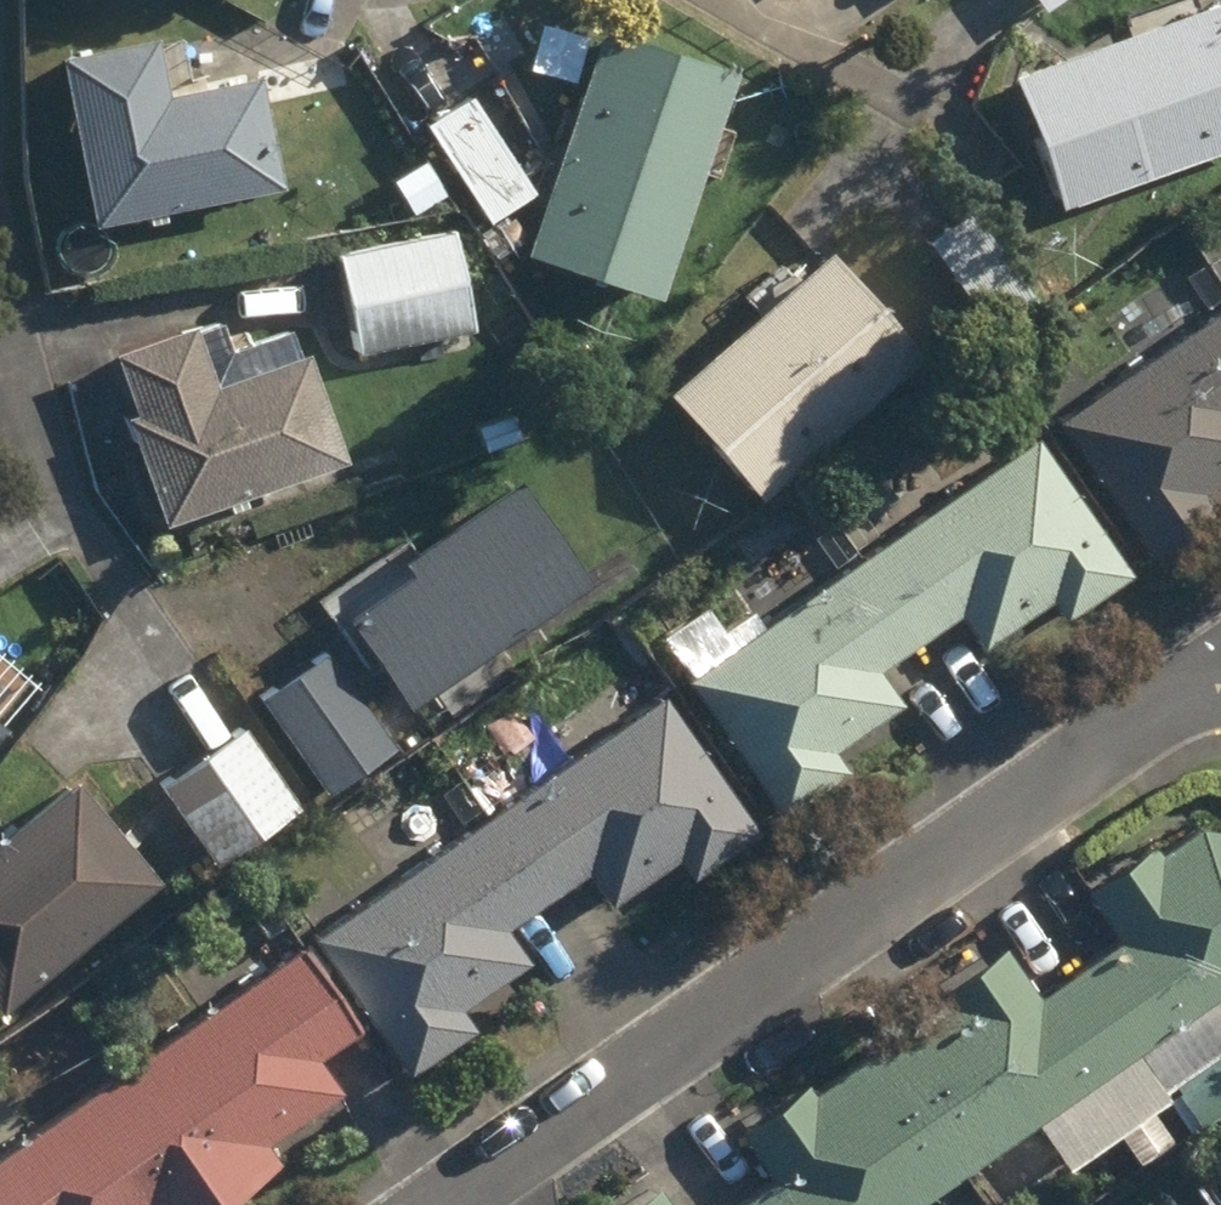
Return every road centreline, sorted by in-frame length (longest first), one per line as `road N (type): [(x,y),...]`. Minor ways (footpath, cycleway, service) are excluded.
road 1 (residential): [(1220,662),(433,1204)]

